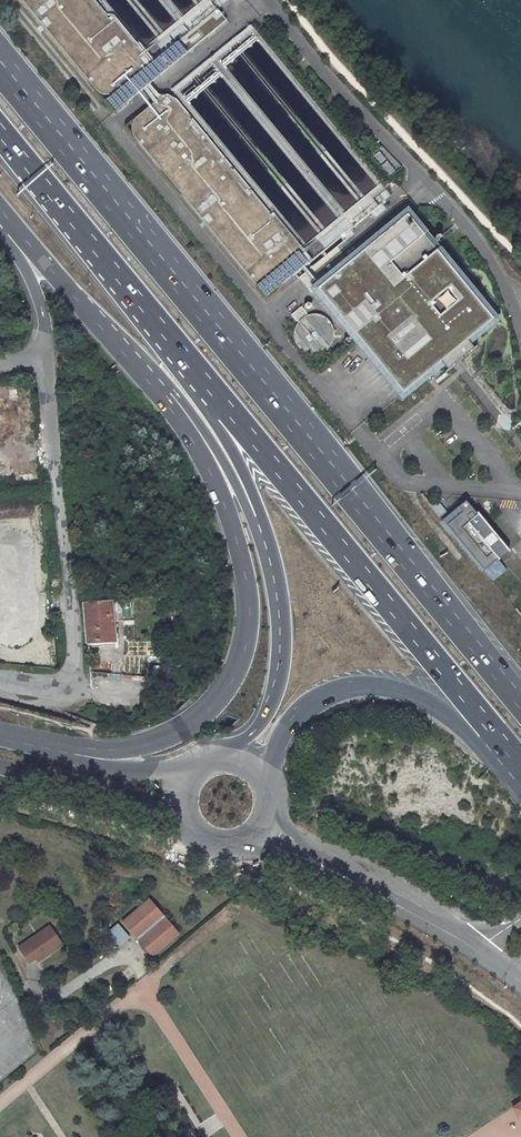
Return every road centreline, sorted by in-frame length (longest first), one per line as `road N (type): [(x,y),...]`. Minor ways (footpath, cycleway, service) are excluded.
road 1 (trunk): [(520,696),(0,70)]
road 2 (primary): [(151,386),(192,440),(236,540),(249,599),(241,665),(208,712),(152,744),(111,751),(39,743)]
road 3 (trunk): [(227,410),(493,734)]
road 4 (trunk): [(0,133),(227,410)]
road 5 (residential): [(48,366),(82,699)]
road 6 (trunk): [(265,782),(295,714),(355,684),(404,689),(493,734)]
road 7 (trunk): [(255,518),(274,584),(279,674),(260,724),(223,758)]
road 8 (trunk): [(21,234),(151,386)]
road 9 (primary): [(0,768),(181,807)]
road 10 (tertiary): [(475,948),(324,863)]
road 11 (trunk): [(151,386),(190,414),(255,518)]
road 12 (primary): [(200,766),(145,774),(95,769),(39,743)]
road 13 (trunk): [(21,234),(48,366)]

